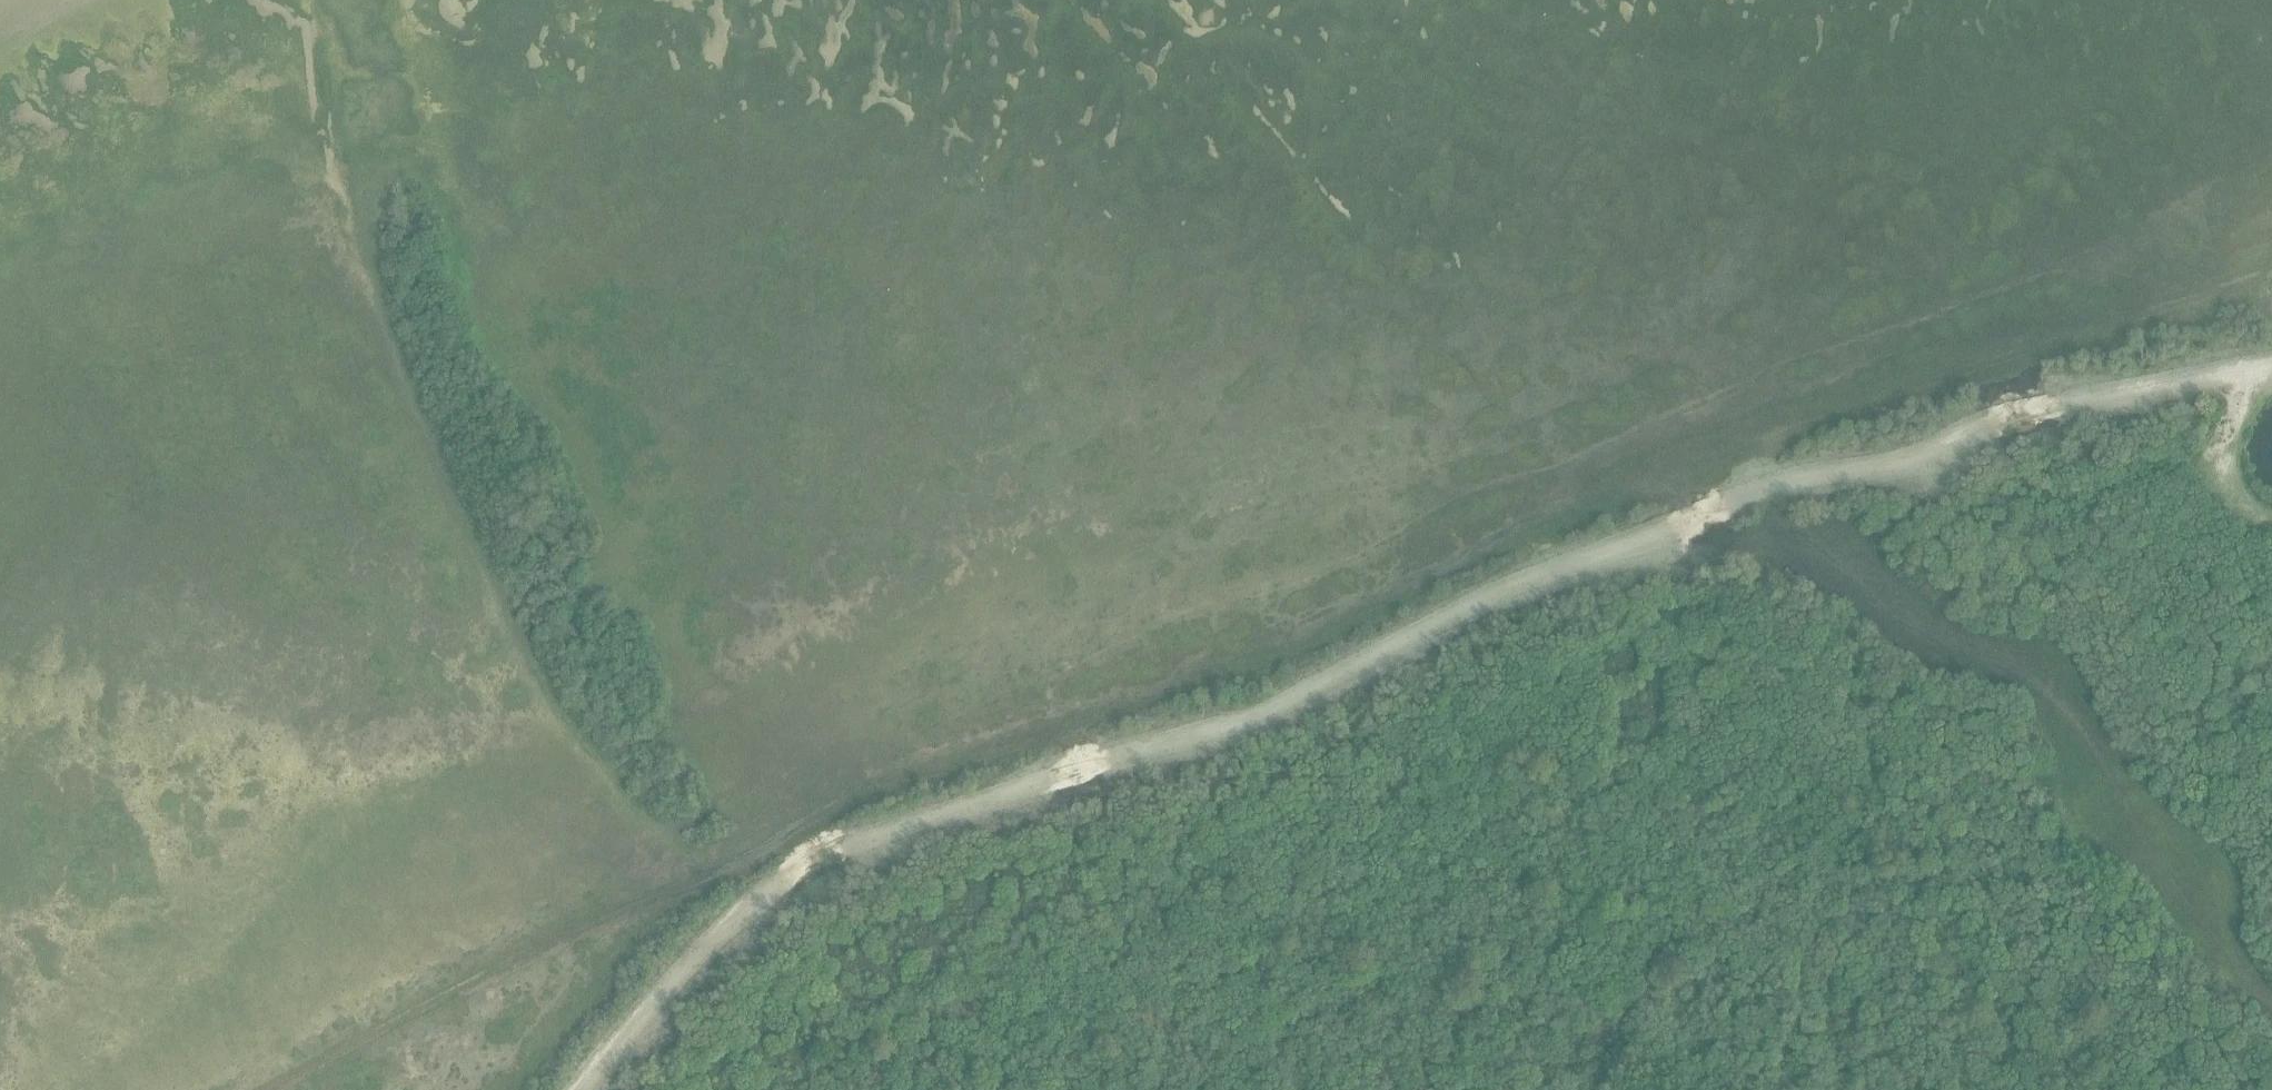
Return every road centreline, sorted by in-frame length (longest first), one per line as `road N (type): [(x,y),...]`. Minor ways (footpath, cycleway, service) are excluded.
road 1 (track): [(1736,434),(1768,497),(1836,564),(1901,608),(2004,646),(2077,712),(2146,827),(2271,1001)]

